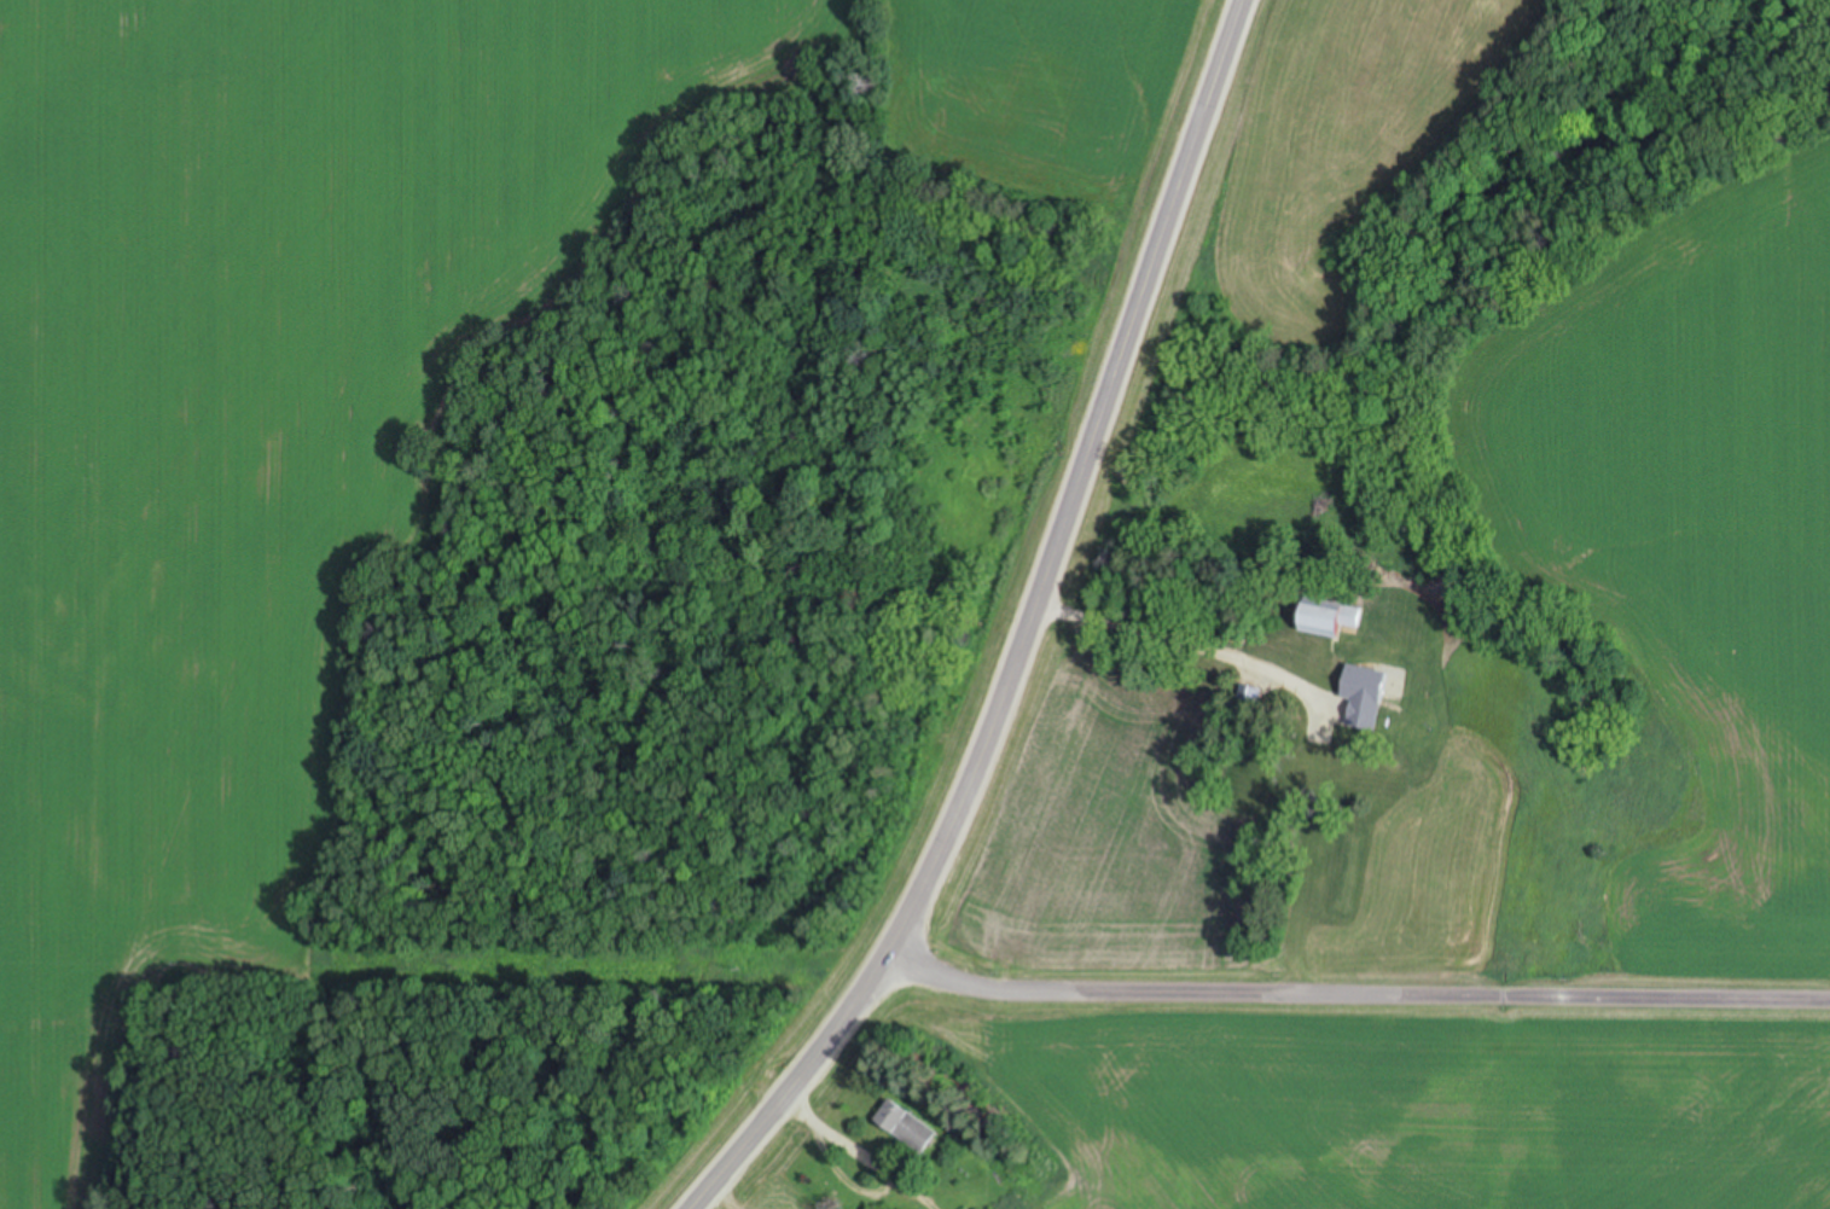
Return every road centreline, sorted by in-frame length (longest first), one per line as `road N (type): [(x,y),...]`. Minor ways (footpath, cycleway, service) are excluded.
road 1 (secondary): [(706,1208),(890,988),(958,854),(1255,0)]
road 2 (residential): [(1829,1003),(934,998),(890,988)]

